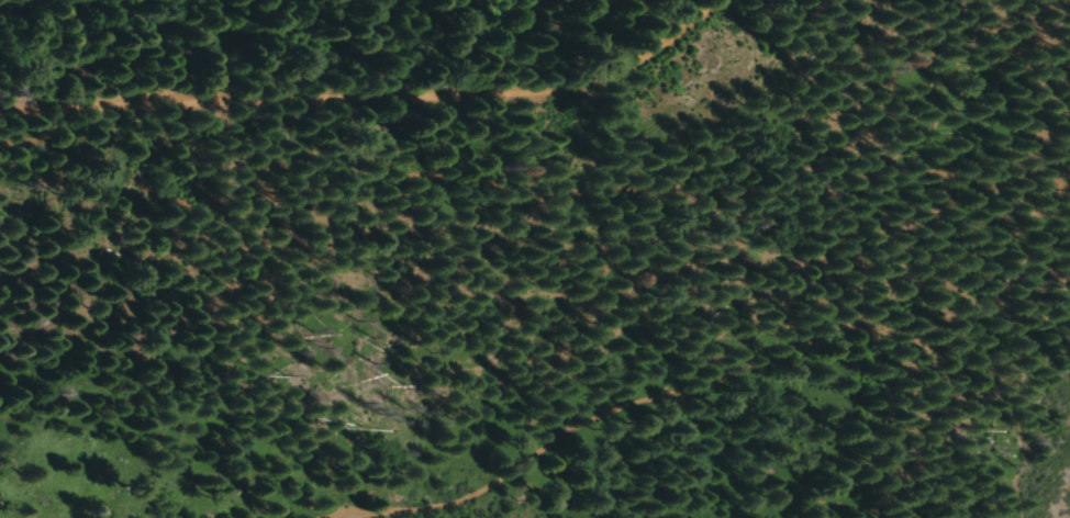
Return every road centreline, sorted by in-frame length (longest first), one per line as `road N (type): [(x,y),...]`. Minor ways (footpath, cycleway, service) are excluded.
road 1 (track): [(338,517),(431,505),(654,399),(1040,248),(1069,218)]
road 2 (track): [(0,106),(578,81),(616,67),(714,0)]

